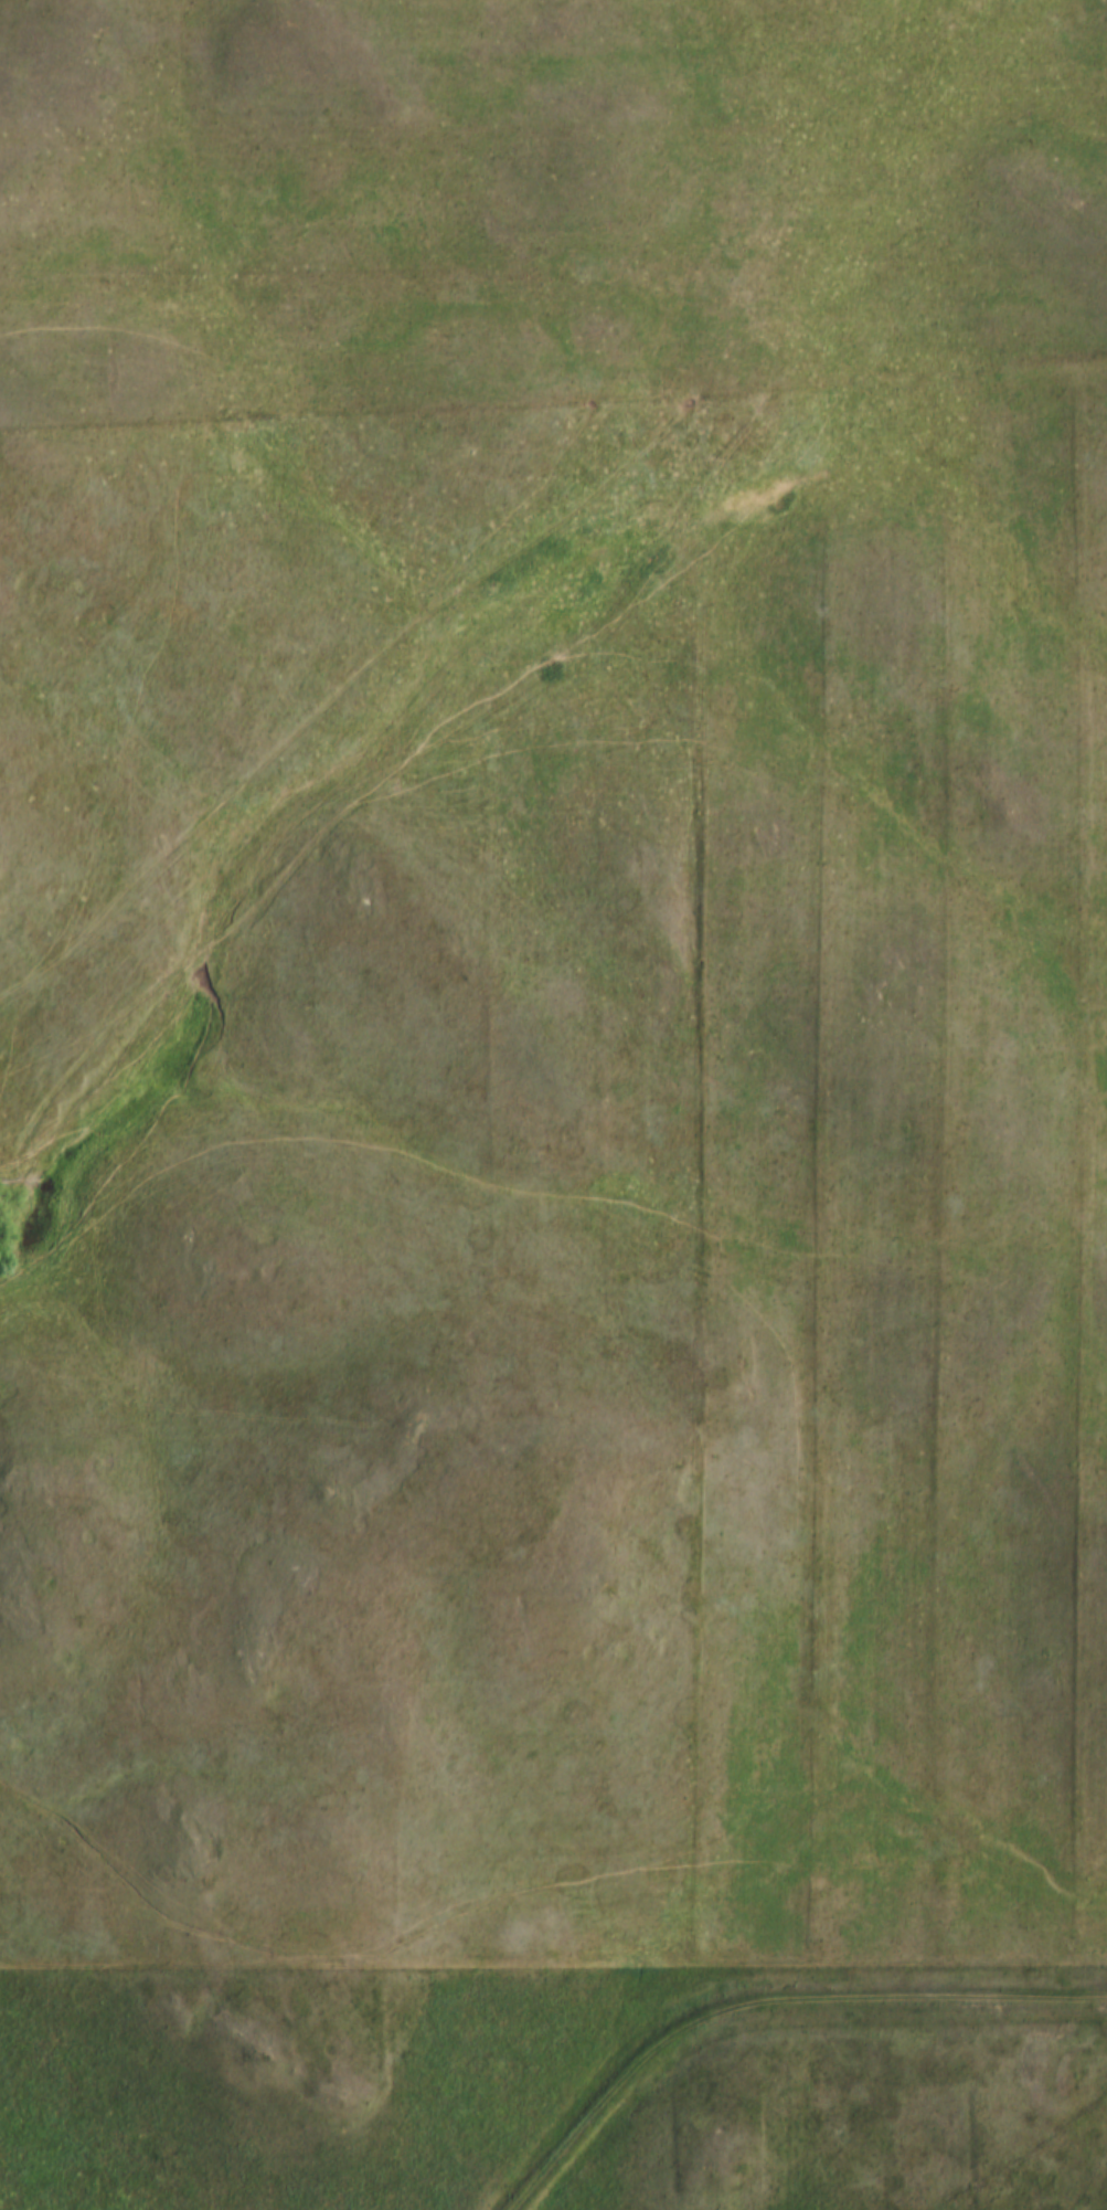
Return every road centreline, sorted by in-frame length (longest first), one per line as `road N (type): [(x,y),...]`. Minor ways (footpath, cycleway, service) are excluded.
road 1 (track): [(520,2209),(663,2043),(704,2018),(763,2005),(907,1999),(1106,2004)]

